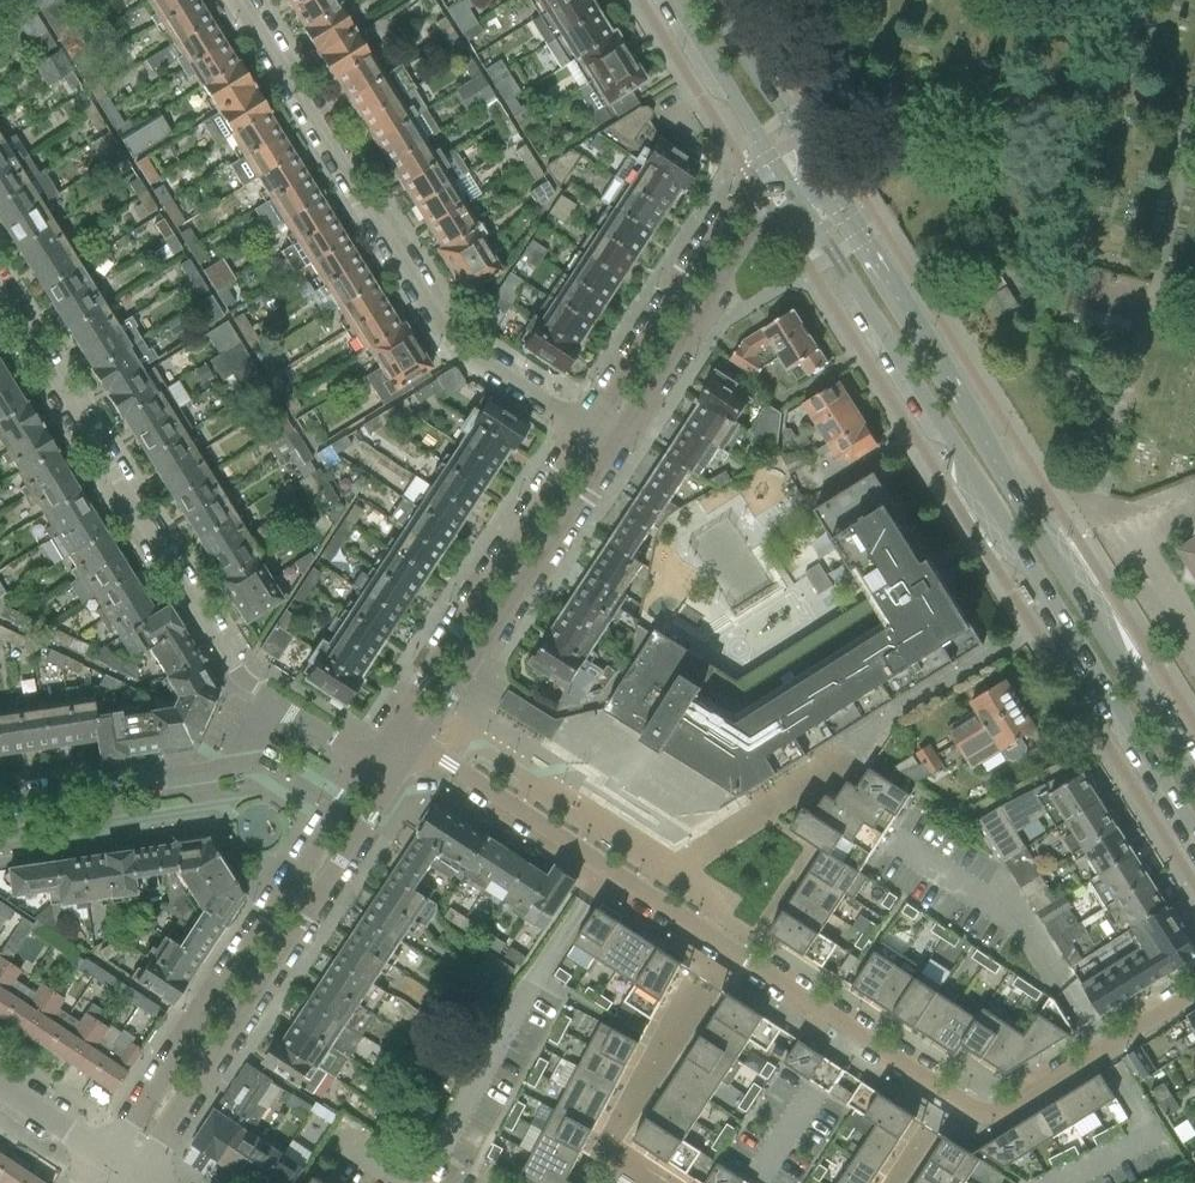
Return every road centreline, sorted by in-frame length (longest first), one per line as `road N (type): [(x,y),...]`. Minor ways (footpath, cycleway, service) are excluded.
road 1 (residential): [(415,746),(986,1119),(1194,992)]
road 2 (primary): [(804,210),(1194,829)]
road 3 (primary): [(1194,775),(821,177)]
road 4 (residential): [(586,430),(451,341),(240,0)]
road 5 (tertiary): [(125,1167),(156,1140),(415,746)]
road 6 (residential): [(0,290),(235,670),(278,702)]
road 7 (tertiary): [(370,762),(134,1125),(125,1167)]
road 8 (tertiary): [(415,746),(612,447)]
road 9 (tertiary): [(586,430),(391,730)]
road 10 (tertiary): [(780,172),(735,201),(586,430)]
road 11 (residential): [(0,803),(231,767),(278,702)]
road 12 (tertiary): [(612,447),(747,242),(804,210)]
road 13 (primary): [(821,177),(710,0)]
road 14 (primary): [(672,0),(780,172)]
road 15 (residential): [(125,1167),(0,1086)]

